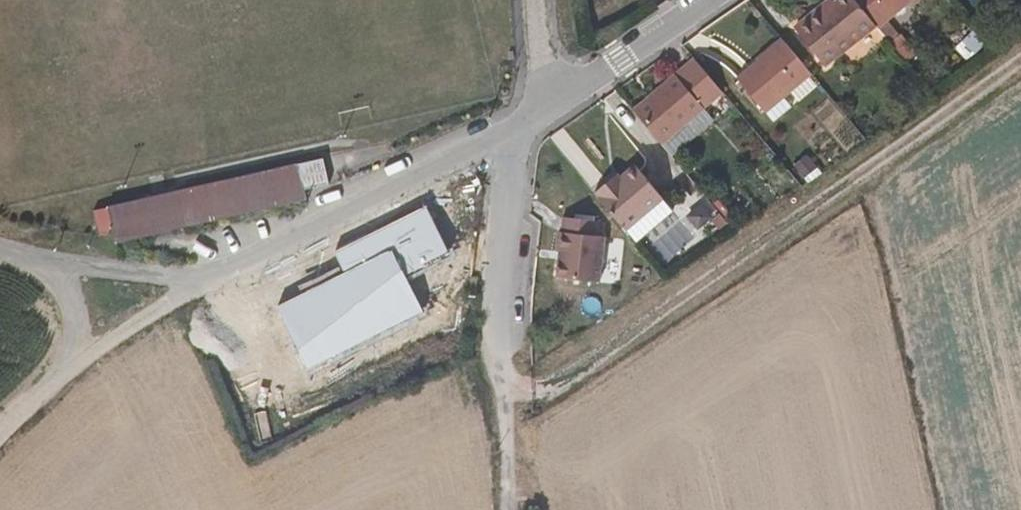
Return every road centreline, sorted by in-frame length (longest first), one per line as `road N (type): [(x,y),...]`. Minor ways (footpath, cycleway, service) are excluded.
road 1 (unclassified): [(207,283),(508,134)]
road 2 (residential): [(503,366),(514,157),(508,134)]
road 3 (track): [(0,249),(207,283)]
road 4 (unclassified): [(548,108),(709,0)]
road 5 (track): [(509,509),(503,366)]
road 6 (track): [(65,377),(72,316),(32,259)]

